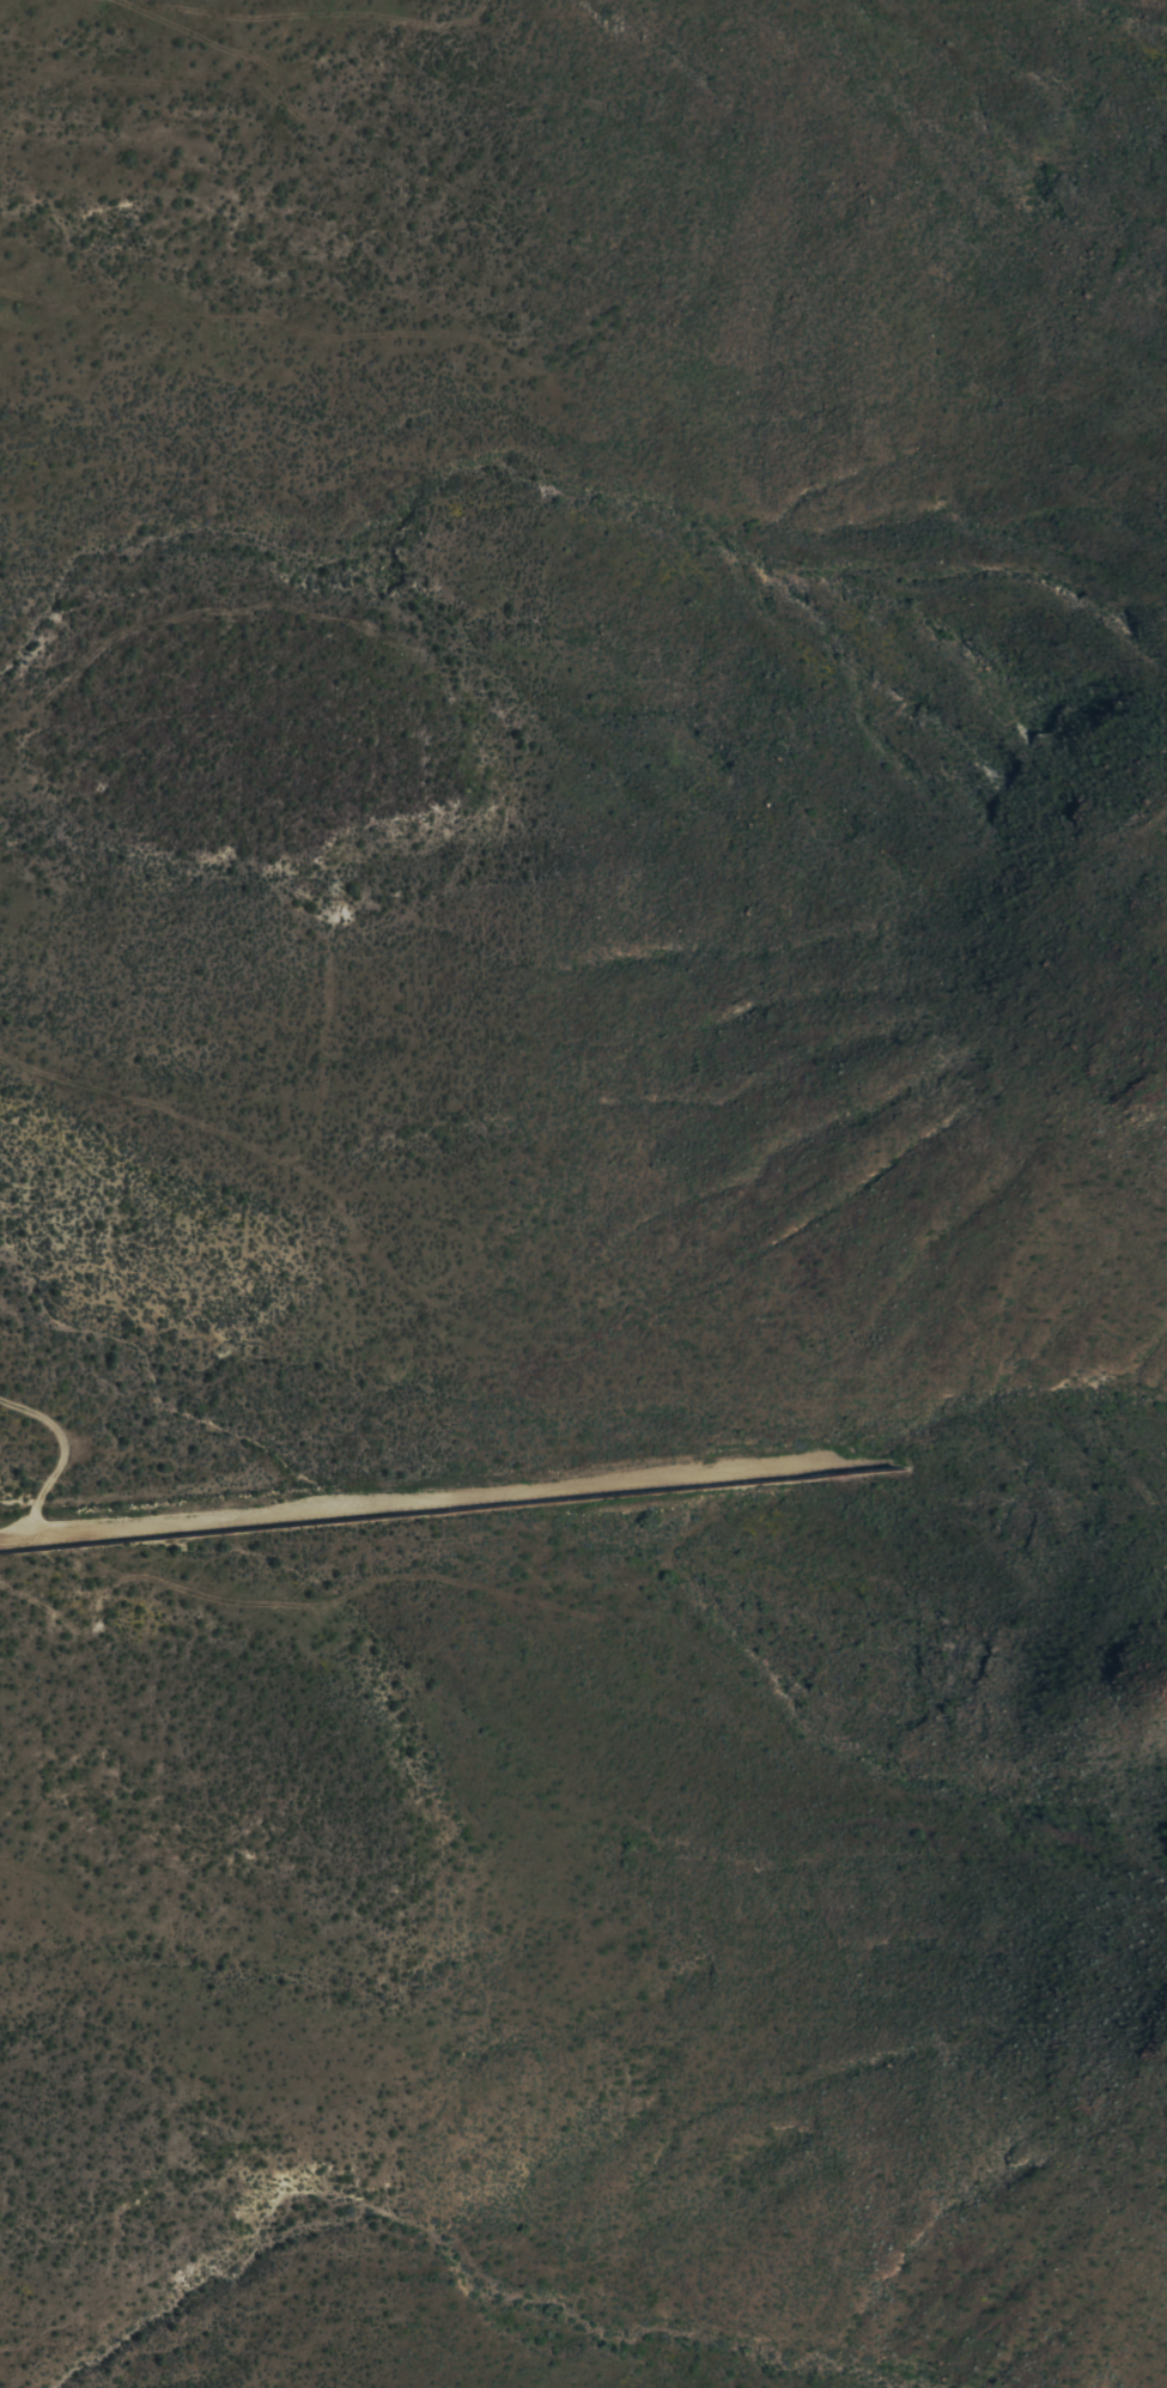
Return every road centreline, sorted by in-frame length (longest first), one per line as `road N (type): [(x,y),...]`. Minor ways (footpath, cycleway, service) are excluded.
road 1 (track): [(0,1542),(907,1463)]

